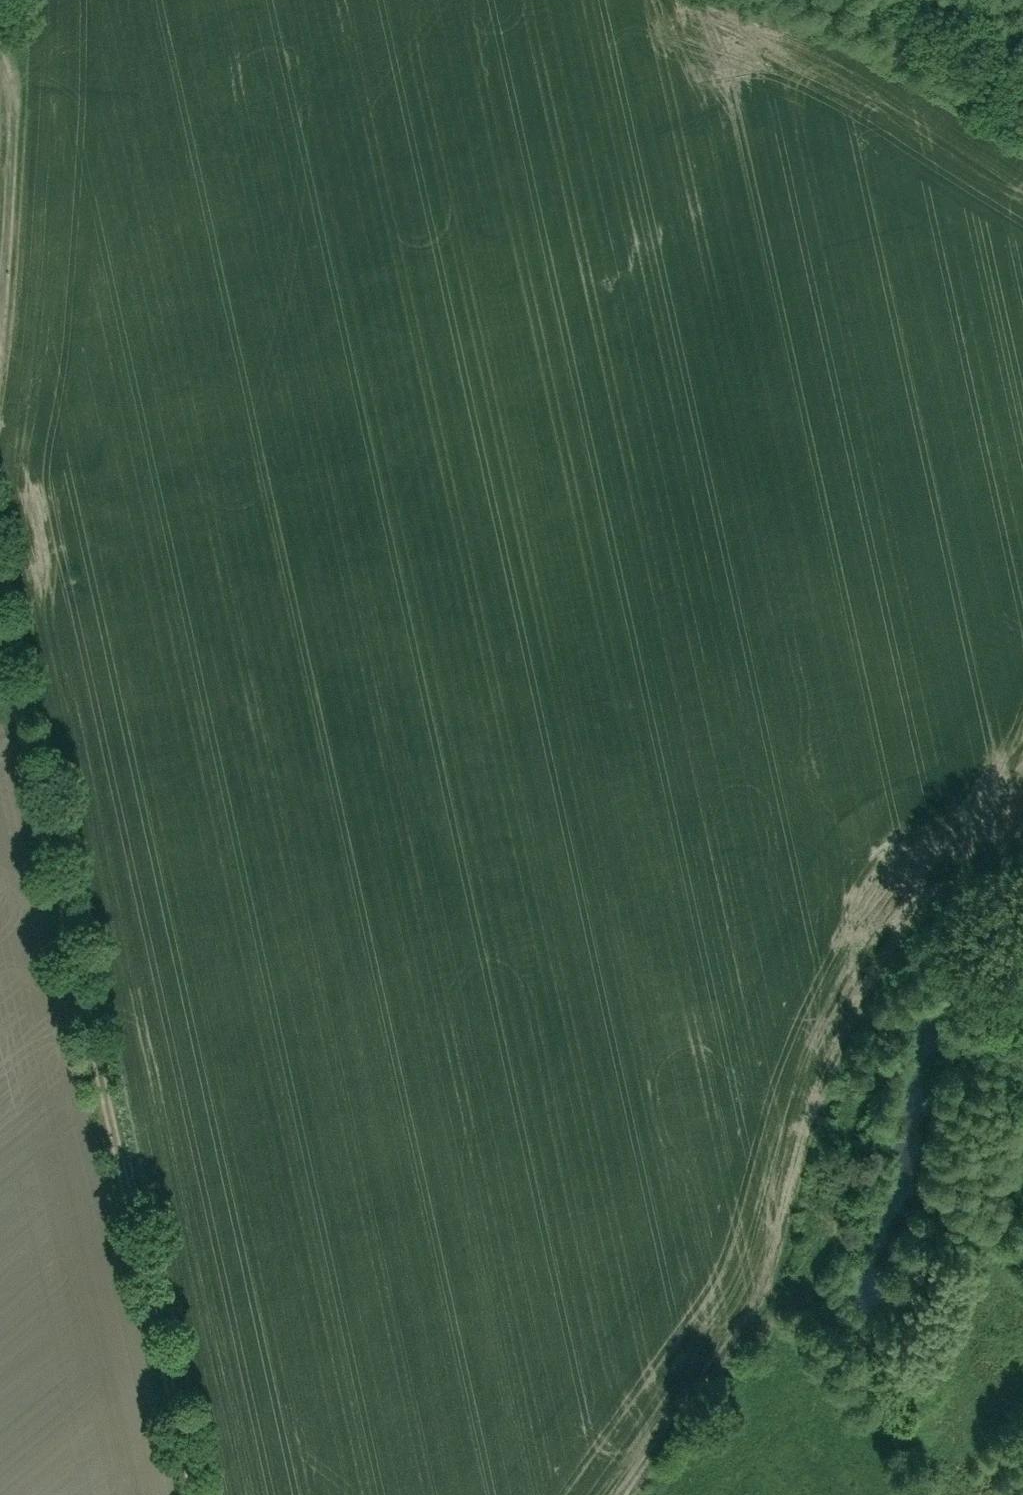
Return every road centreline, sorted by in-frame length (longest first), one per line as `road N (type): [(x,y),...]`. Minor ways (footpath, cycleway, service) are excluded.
road 1 (track): [(0,673),(176,1494)]
road 2 (track): [(1022,157),(801,0)]

